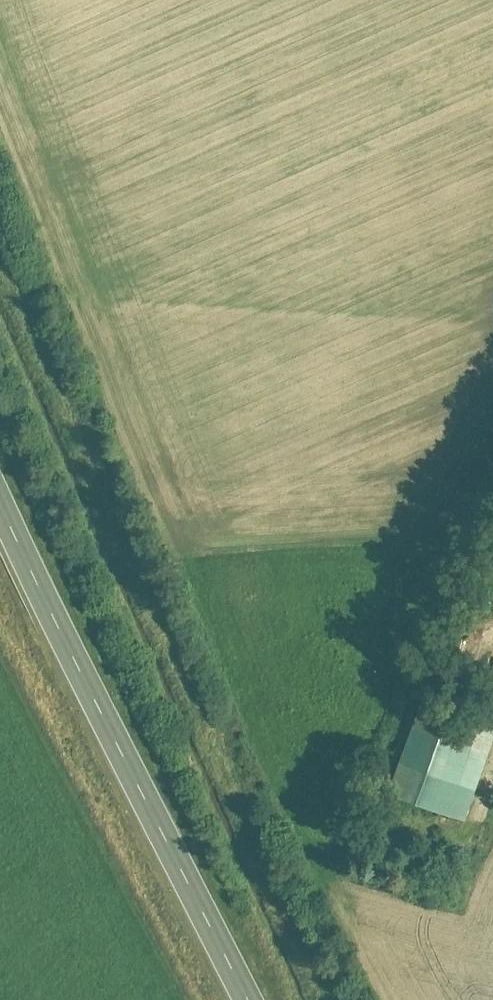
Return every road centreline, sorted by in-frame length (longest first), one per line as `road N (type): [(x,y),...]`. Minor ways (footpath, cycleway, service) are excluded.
road 1 (primary): [(0,505),(248,999)]

